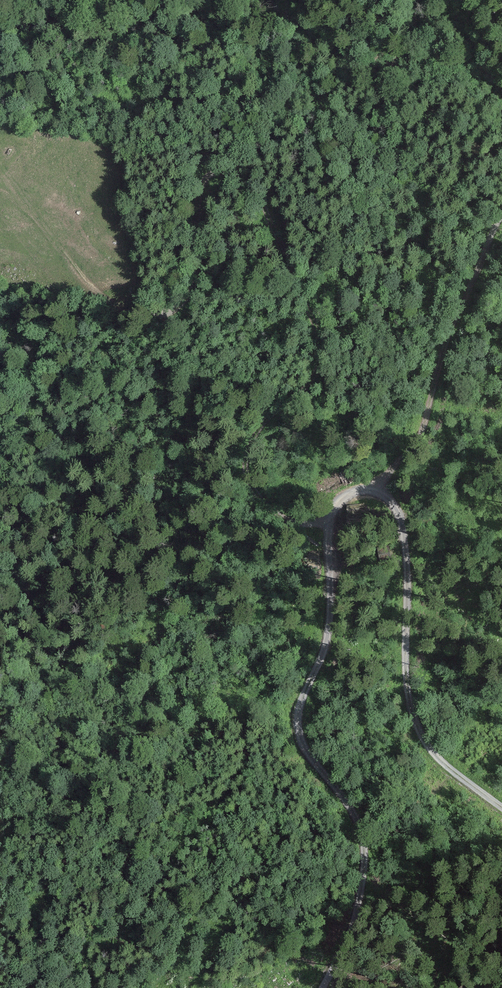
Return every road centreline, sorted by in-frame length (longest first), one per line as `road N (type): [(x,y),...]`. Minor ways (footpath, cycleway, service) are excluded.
road 1 (track): [(0,166),(89,286),(124,314),(172,320),(194,304),(208,274),(204,186),(218,165),(242,176),(287,251),(321,337),(316,371),(267,419),(251,449),(250,476),(293,527),(329,529)]
road 2 (track): [(380,490),(347,497),(329,529),(330,633),(297,717),(301,744),(360,821),(366,870),(356,917),(320,987)]
road 3 (track): [(380,490),(403,525),(405,686),(422,740),(501,808)]
road 4 (track): [(501,218),(450,337),(423,430),(380,490)]

